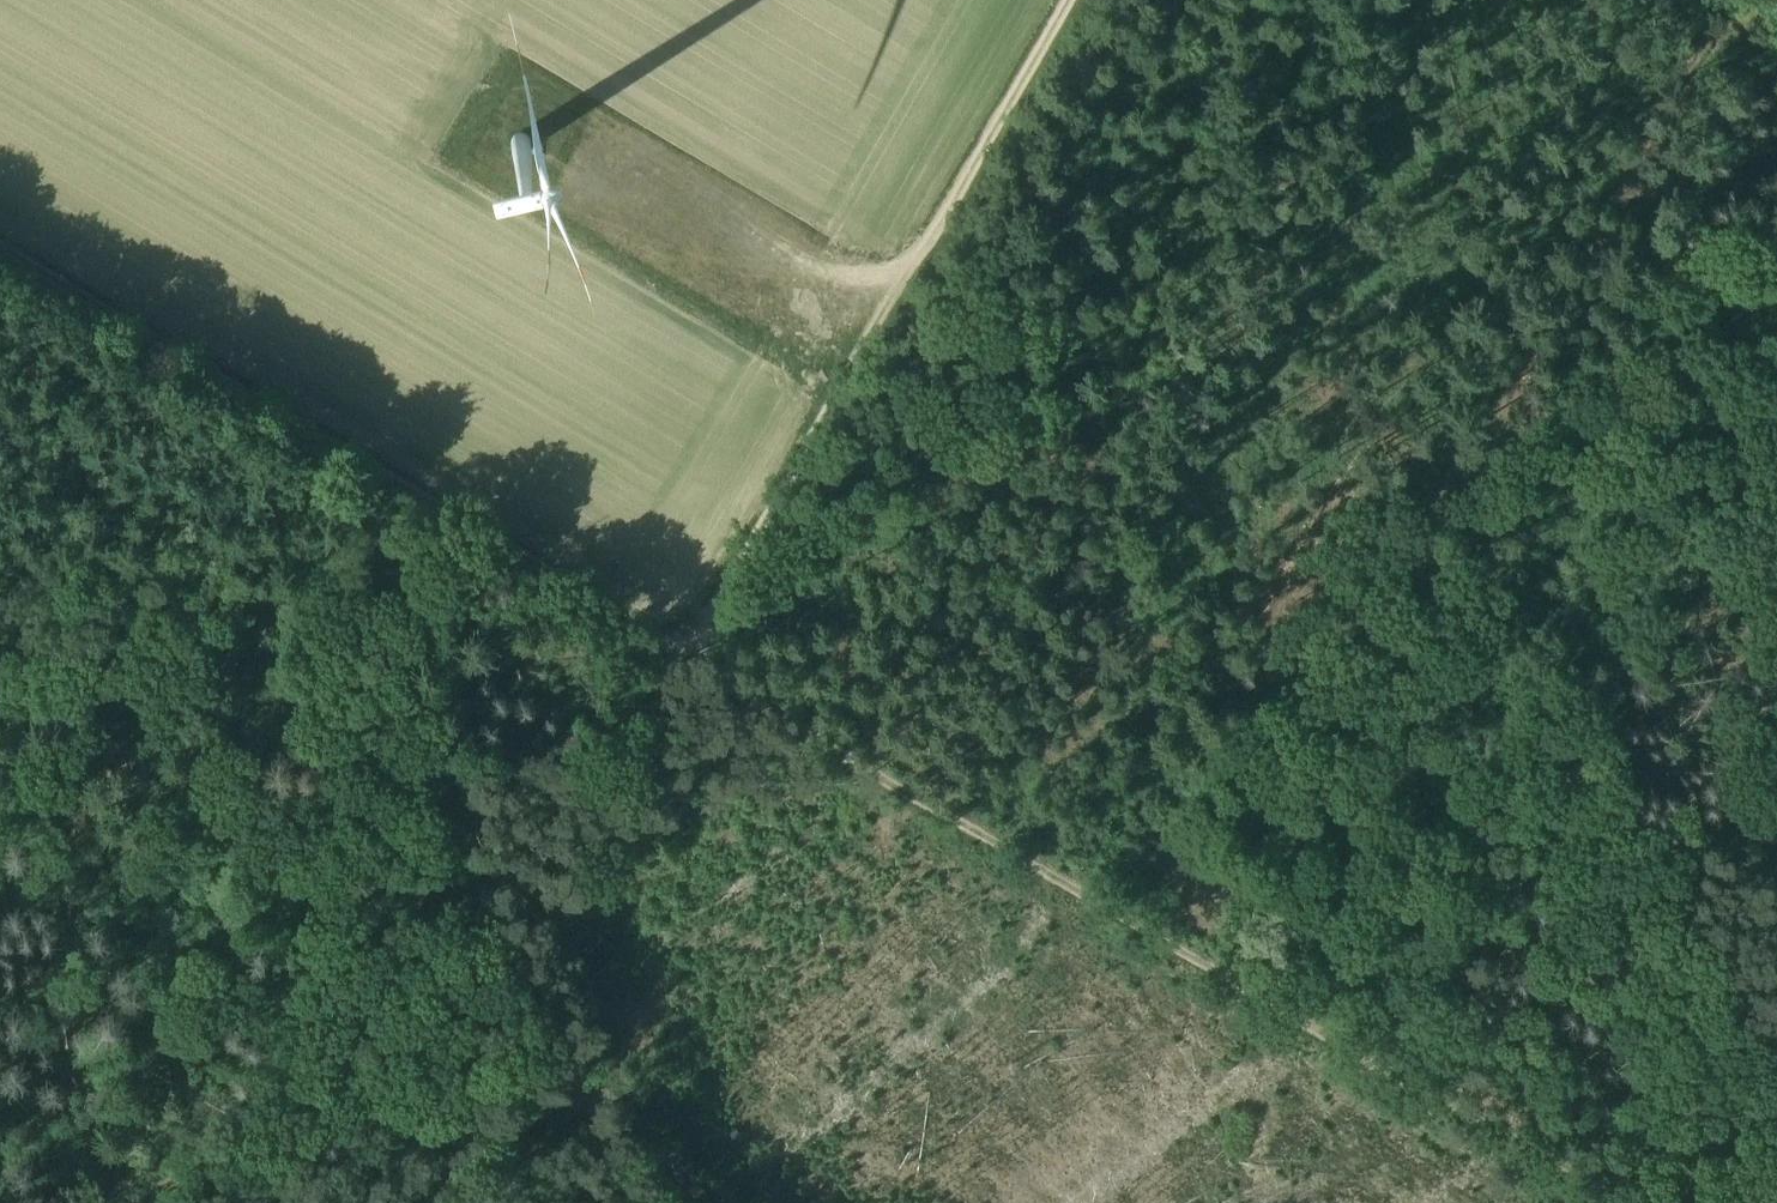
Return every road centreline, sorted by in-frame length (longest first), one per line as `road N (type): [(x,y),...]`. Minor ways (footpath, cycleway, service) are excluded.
road 1 (track): [(1068,0),(689,660),(0,251)]
road 2 (track): [(689,660),(1608,1202)]
road 3 (track): [(723,1202),(655,1120),(610,1092),(569,1083),(522,1125),(474,1202)]

